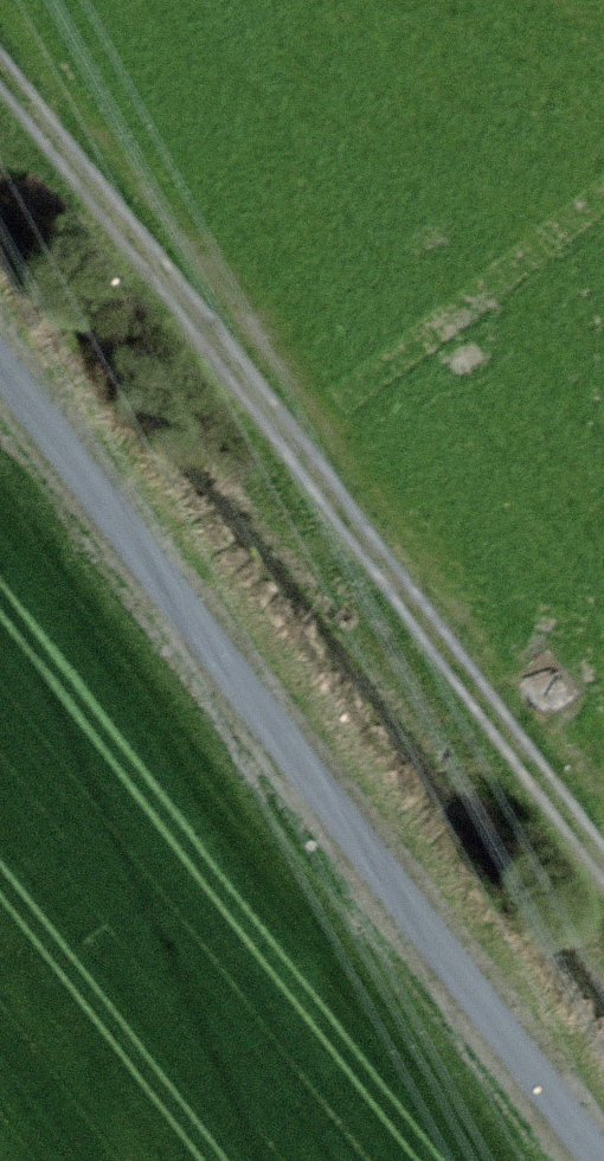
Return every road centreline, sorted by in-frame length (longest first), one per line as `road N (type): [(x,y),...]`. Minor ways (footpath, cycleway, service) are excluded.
road 1 (track): [(603,862),(0,67)]
road 2 (track): [(0,374),(600,1160)]

